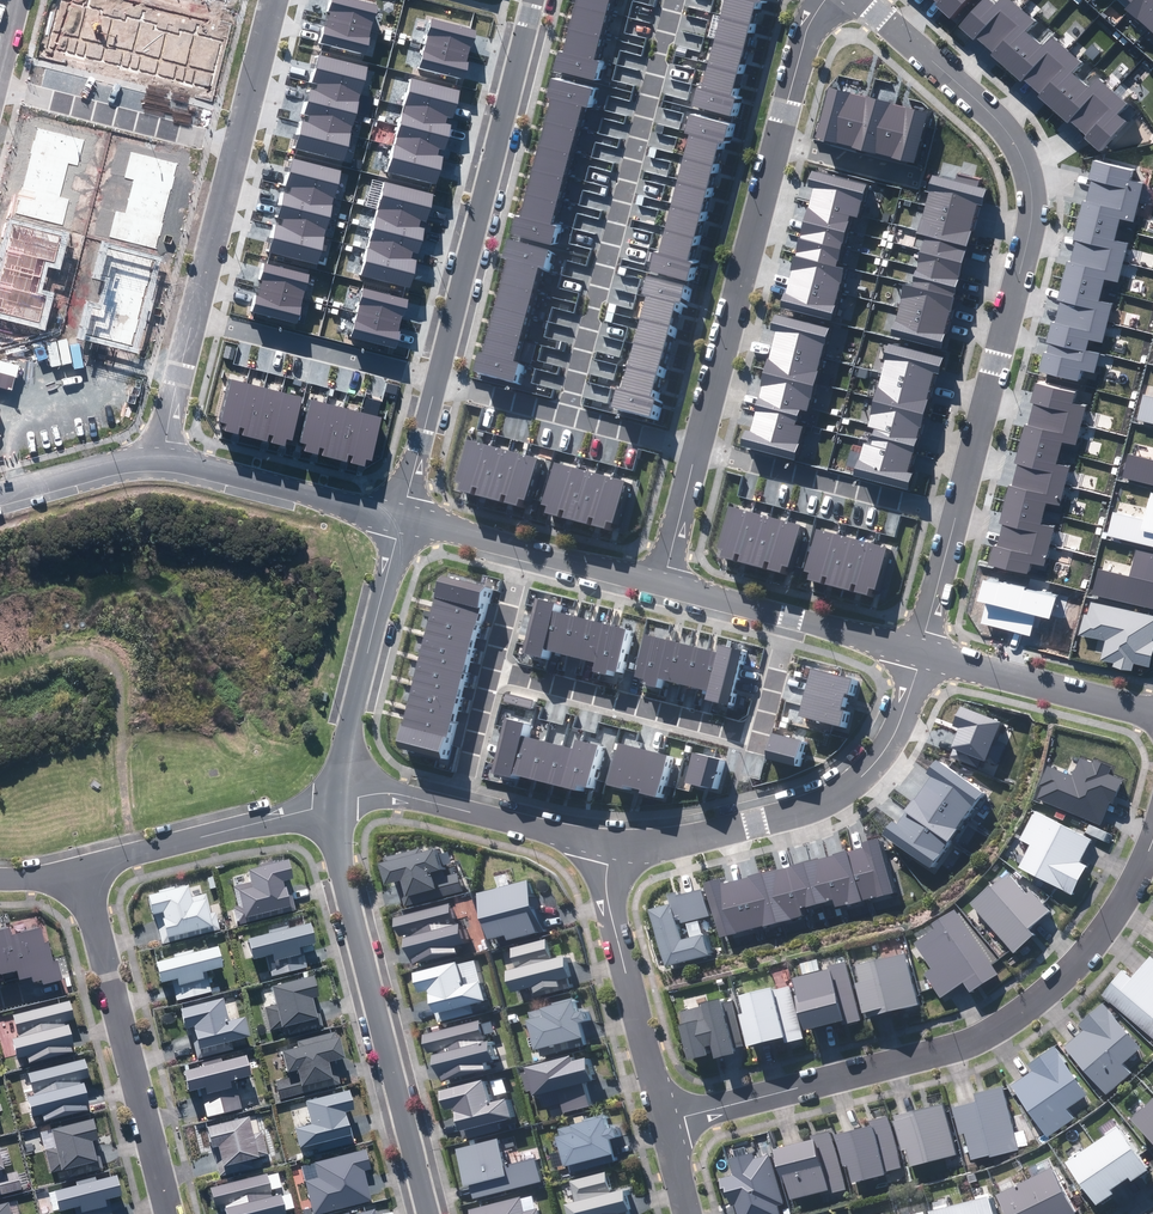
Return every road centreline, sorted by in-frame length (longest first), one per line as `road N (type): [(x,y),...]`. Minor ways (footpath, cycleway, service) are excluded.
road 1 (residential): [(666,1121),(960,1042),(1014,1012),(1110,917),(1152,835)]
road 2 (residential): [(865,0),(986,107),(1022,156),(1033,210),(956,512)]
road 3 (residential): [(568,412),(673,0)]
road 4 (residential): [(431,1213),(344,861),(338,801)]
road 5 (residential): [(921,647),(891,741),(861,777),(825,802),(677,839),(610,842)]
road 6 (residential): [(489,674),(752,735),(765,721),(791,617)]
road 7 (residential): [(533,0),(437,376)]
road 8 (residential): [(169,1213),(81,871)]
road 9 (residential): [(776,141),(697,447)]
road 10 (residential): [(338,801),(402,516)]
road 11 (residential): [(666,1121),(609,908),(610,842)]
road 12 (track): [(134,854),(118,668),(110,657),(74,648),(38,653)]
road 13 (residential): [(697,447),(956,512)]
road 14 (residential): [(338,801),(81,871)]
road 15 (residential): [(194,316),(437,376)]
road 16 (residential): [(0,84),(237,147)]
road 17 (residential): [(402,516),(166,457)]
road 18 (residential): [(1152,707),(921,647)]
road 19 (residential): [(237,147),(194,316)]
road 20 (residential): [(166,457),(0,493)]
road 21 (residential): [(610,842),(456,808)]
road 22 (residential): [(274,0),(237,147)]
road 23 (residential): [(823,0),(808,26),(776,141)]
road 24 (residential): [(776,141),(920,177)]
road 25 (residential): [(662,586),(519,552)]
road 26 (residential): [(437,376),(402,516)]
road 27 (residential): [(194,316),(166,457)]
road 28 (residential): [(697,447),(662,586)]
road 29 (residential): [(956,512),(921,647)]
road 30 (residential): [(456,808),(489,674)]
road 31 (residential): [(437,376),(568,412)]
road 32 (residential): [(568,412),(697,447)]
road 33 (residential): [(921,647),(791,617)]
road 34 (residential): [(791,617),(662,586)]
road 35 (residential): [(489,674),(519,552)]
road 36 (residential): [(519,552),(402,516)]
road 37 (residential): [(456,808),(394,793),(338,801)]

